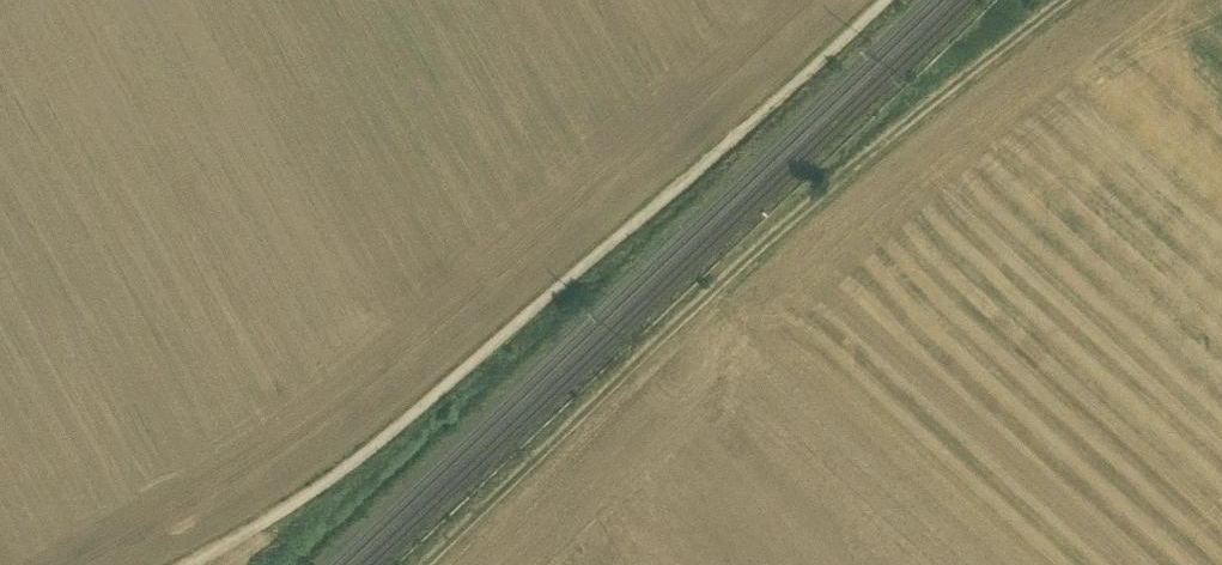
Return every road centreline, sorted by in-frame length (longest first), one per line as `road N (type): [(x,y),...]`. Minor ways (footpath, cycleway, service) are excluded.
road 1 (track): [(177,564),(312,491),(377,441),(701,164),(875,0)]
road 2 (track): [(427,564),(714,292),(1064,0)]

